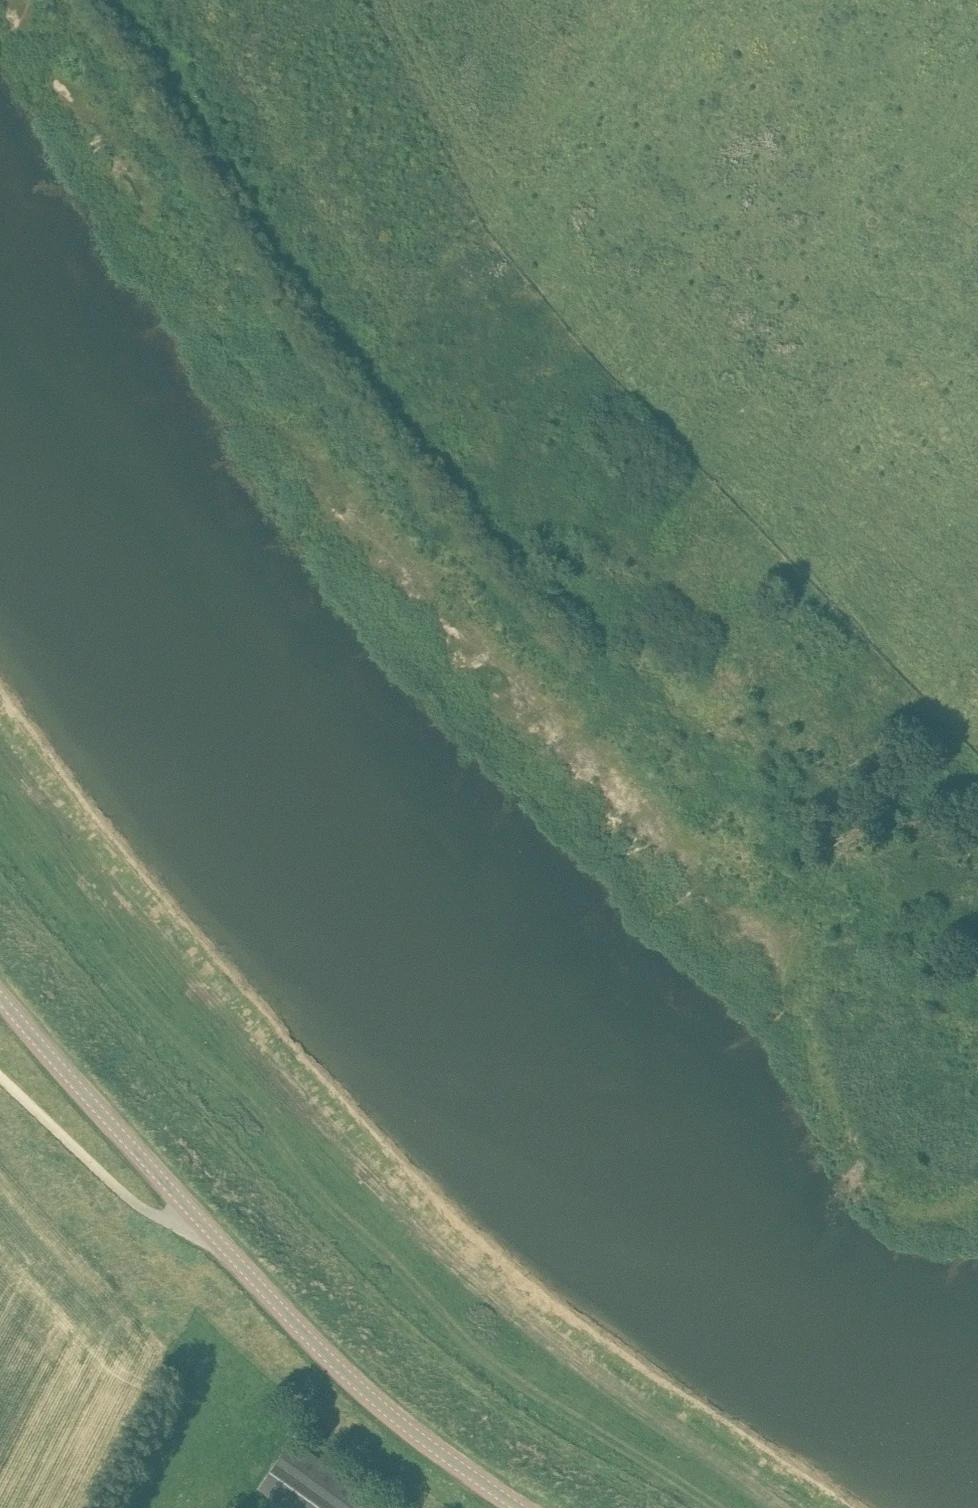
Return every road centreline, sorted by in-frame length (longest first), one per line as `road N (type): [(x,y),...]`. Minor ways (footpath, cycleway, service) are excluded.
road 1 (tertiary): [(521,1507),(338,1366),(0,996)]
road 2 (track): [(208,1229),(137,1205),(0,1076)]

